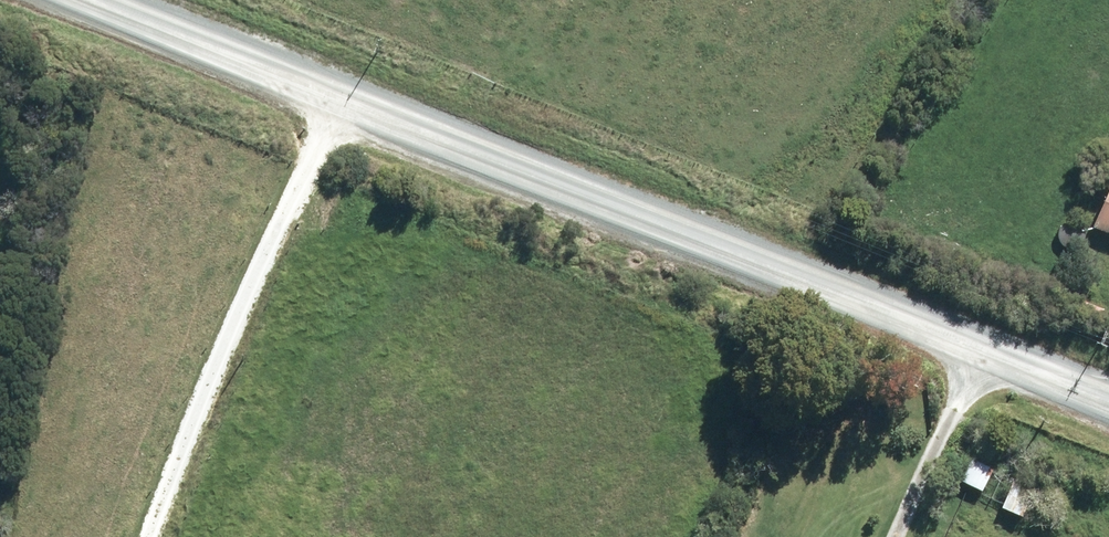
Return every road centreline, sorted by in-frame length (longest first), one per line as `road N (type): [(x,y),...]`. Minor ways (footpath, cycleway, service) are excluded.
road 1 (unclassified): [(1108,428),(32,0)]
road 2 (track): [(156,536),(338,124)]
road 3 (track): [(960,372),(898,536)]

